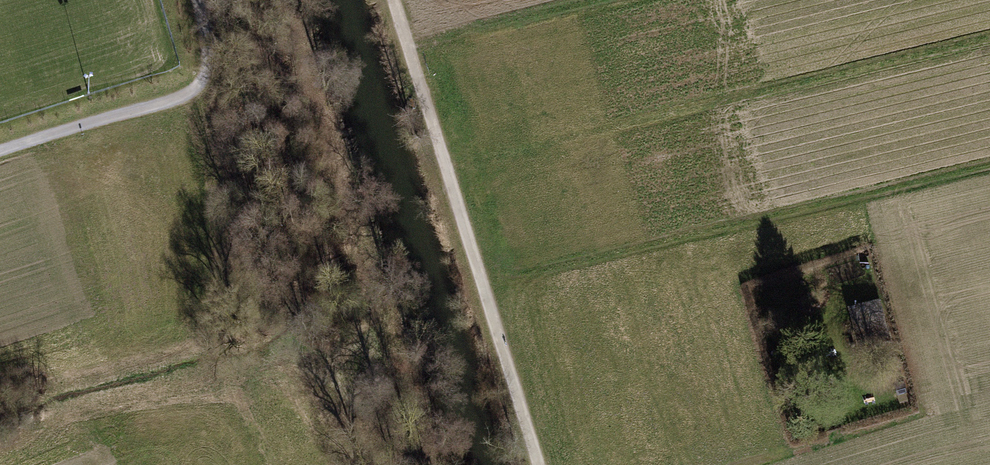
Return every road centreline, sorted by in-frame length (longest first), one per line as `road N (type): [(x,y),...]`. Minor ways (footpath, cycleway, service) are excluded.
road 1 (track): [(393,0),(538,464)]
road 2 (track): [(0,150),(194,92),(211,59),(197,0)]

